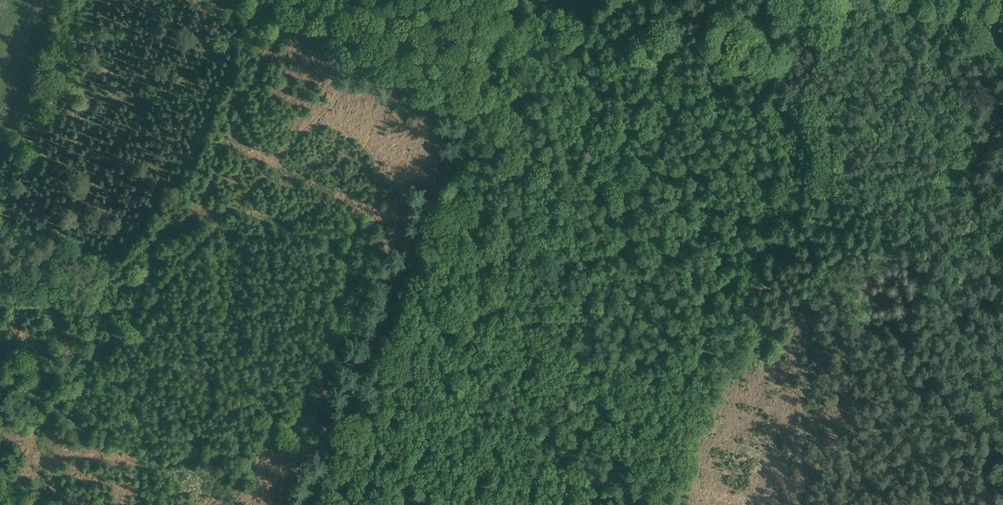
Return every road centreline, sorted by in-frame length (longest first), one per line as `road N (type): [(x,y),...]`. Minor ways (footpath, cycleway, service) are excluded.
road 1 (track): [(317,504),(515,0)]
road 2 (track): [(475,101),(361,53)]

